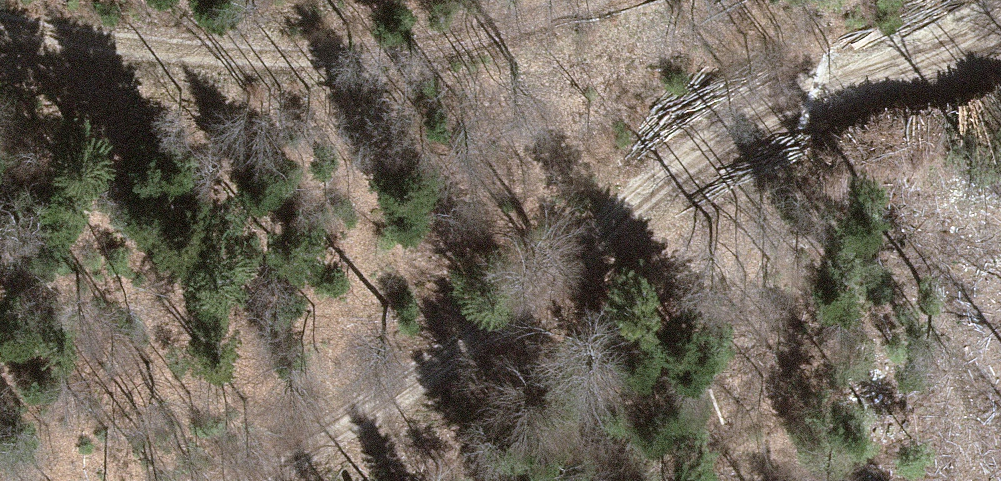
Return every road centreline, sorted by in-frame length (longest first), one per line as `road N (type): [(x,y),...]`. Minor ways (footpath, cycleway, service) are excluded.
road 1 (track): [(1000,4),(739,124),(658,181),(520,321),(242,480)]
road 2 (track): [(0,28),(234,59),(371,60),(487,43),(623,0)]

